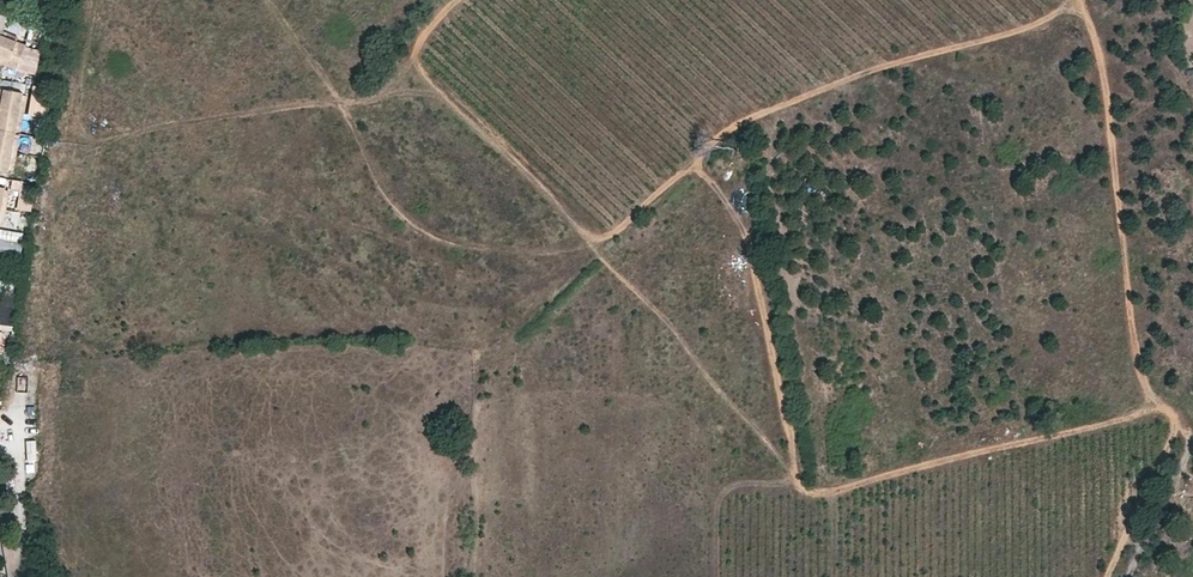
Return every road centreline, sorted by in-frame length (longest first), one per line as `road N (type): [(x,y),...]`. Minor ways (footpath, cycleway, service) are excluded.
road 1 (track): [(1072,0),(1094,21),(1138,373),(1189,431),(1124,576)]
road 2 (track): [(65,0),(11,328),(12,415),(34,576)]

